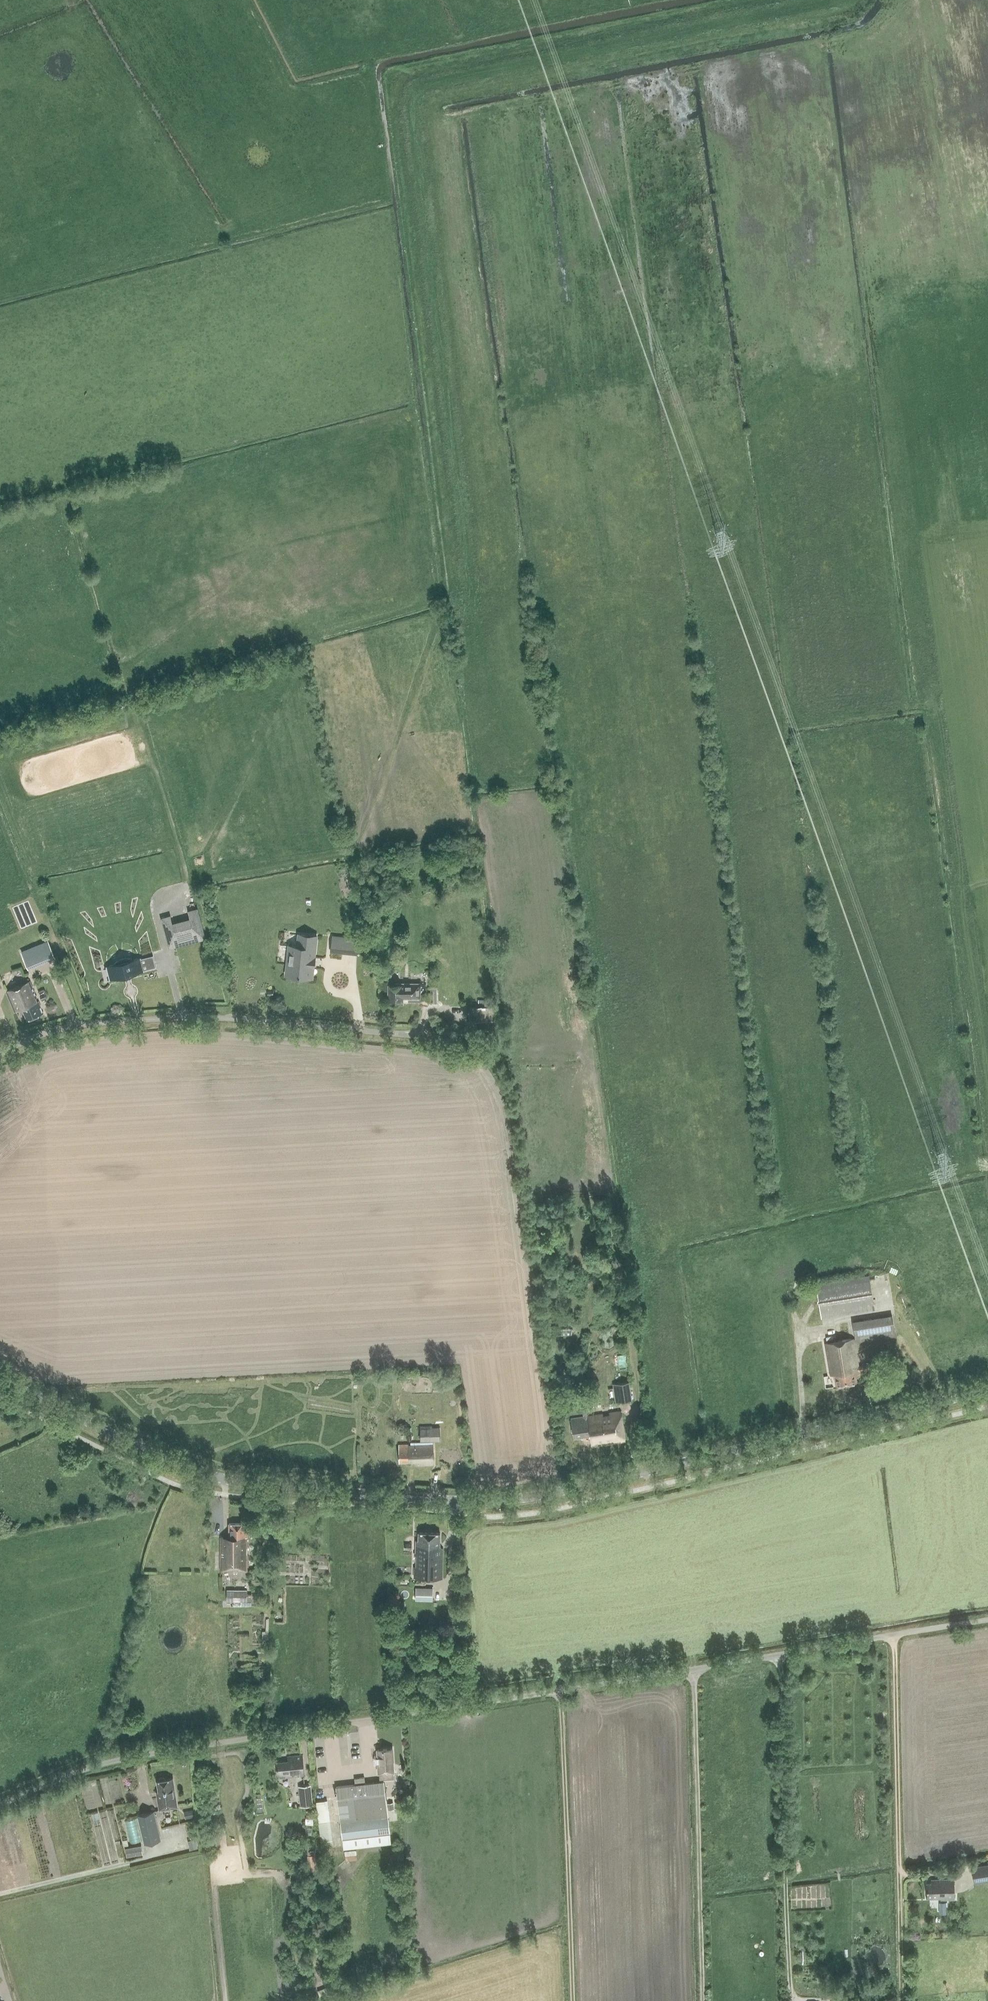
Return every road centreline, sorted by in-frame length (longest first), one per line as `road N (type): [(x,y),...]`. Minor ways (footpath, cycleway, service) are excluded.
road 1 (tertiary): [(0,1378),(222,1479),(446,1500),(577,1486),(987,1391)]
road 2 (unclassified): [(0,1805),(139,1756),(987,1621)]
road 3 (track): [(854,0),(472,80),(427,99),(487,588)]
road 4 (unclassified): [(0,1054),(65,1028),(171,1018),(436,1037)]
road 5 (track): [(895,1635),(902,2000)]
road 6 (track): [(693,1669),(702,2000)]
road 7 (track): [(559,1691),(573,2000)]

